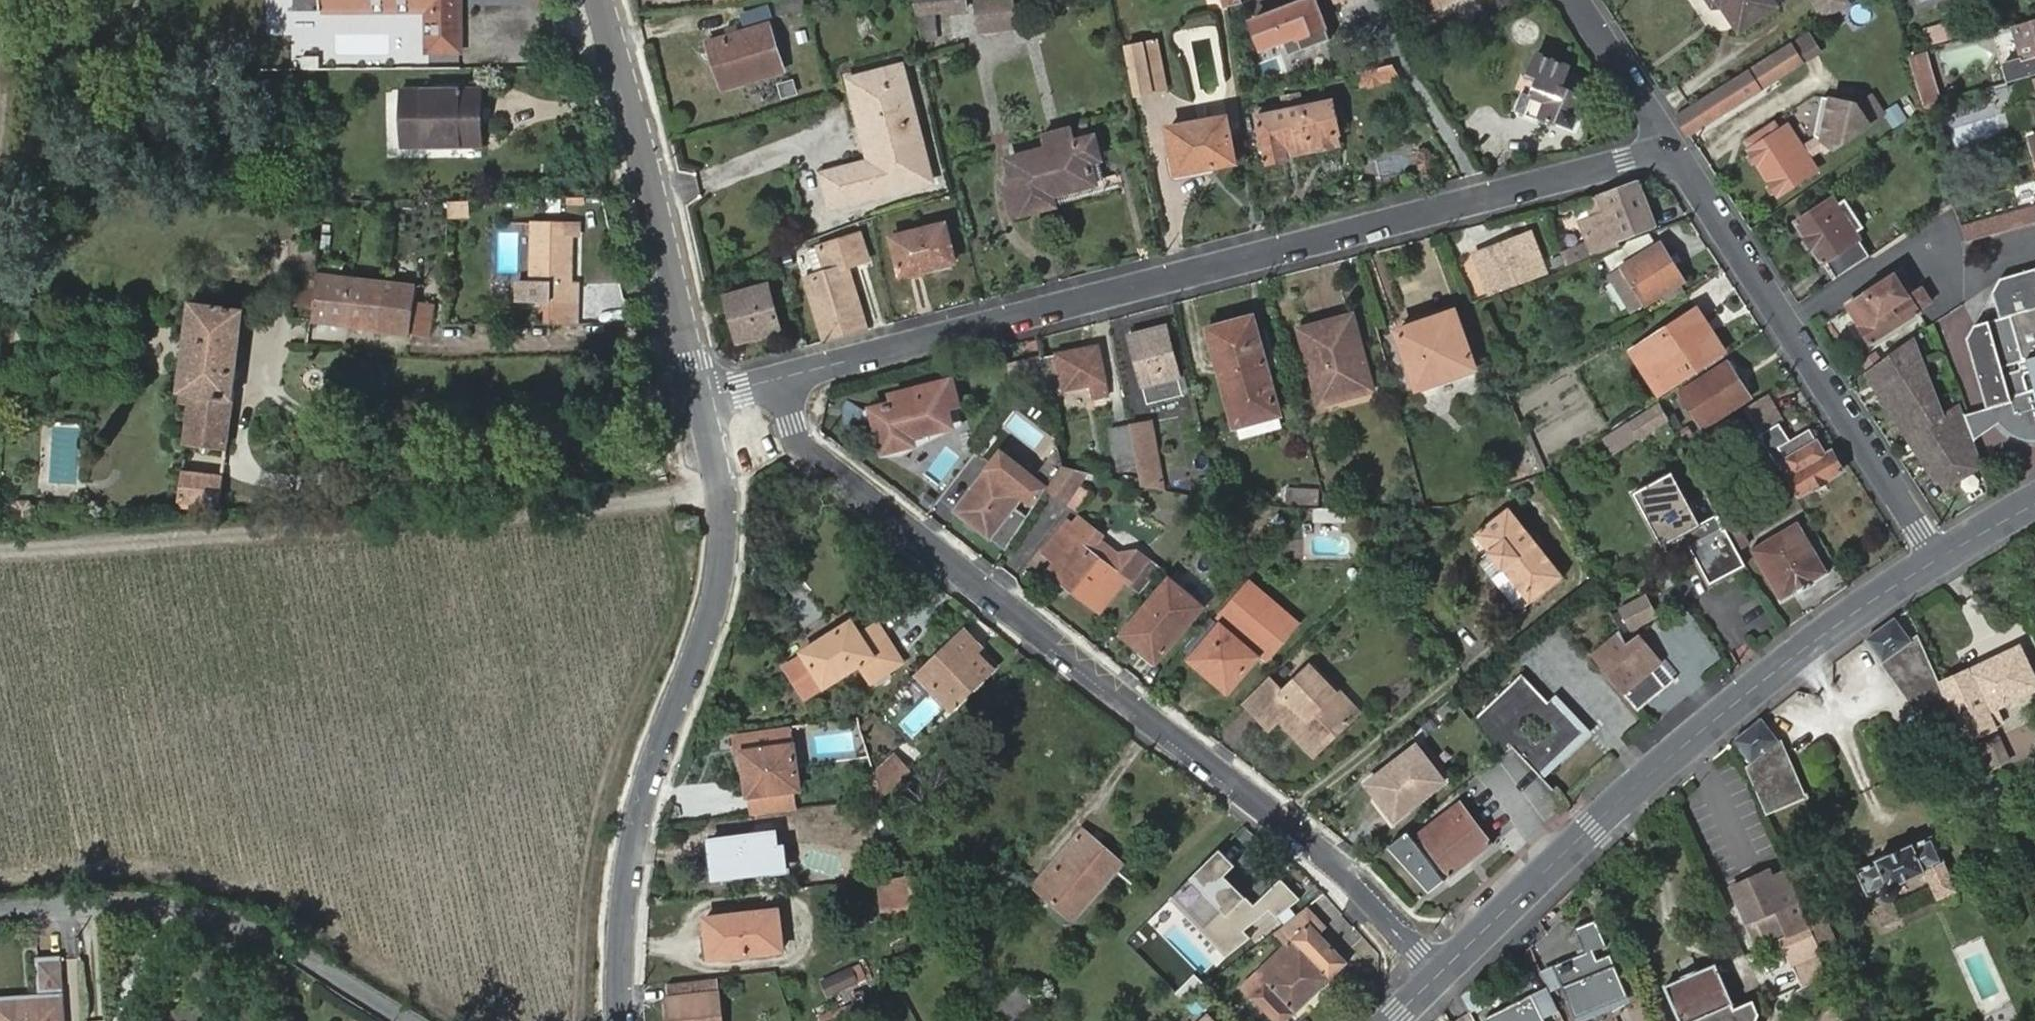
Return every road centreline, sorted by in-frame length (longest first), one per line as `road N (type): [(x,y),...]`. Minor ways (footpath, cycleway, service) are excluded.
road 1 (residential): [(775,380),(1675,147)]
road 2 (residential): [(1440,973),(1327,862),(796,436),(775,380)]
road 3 (track): [(0,548),(622,507),(722,490)]
road 4 (primary): [(1440,973),(1655,772),(1805,648),(1942,558)]
road 5 (residential): [(704,394),(723,475),(719,558),(639,816),(621,908),(616,1020)]
road 6 (track): [(580,1020),(583,913),(605,788),(681,587),(661,500)]
road 7 (residential): [(1675,147),(1942,558)]
road 8 (track): [(0,879),(197,879),(276,902),(449,1020)]
road 9 (unclassified): [(0,904),(79,895),(213,911),(409,1020)]
road 10 (residential): [(603,0),(704,394)]
road 11 (residential): [(1579,0),(1675,147)]

